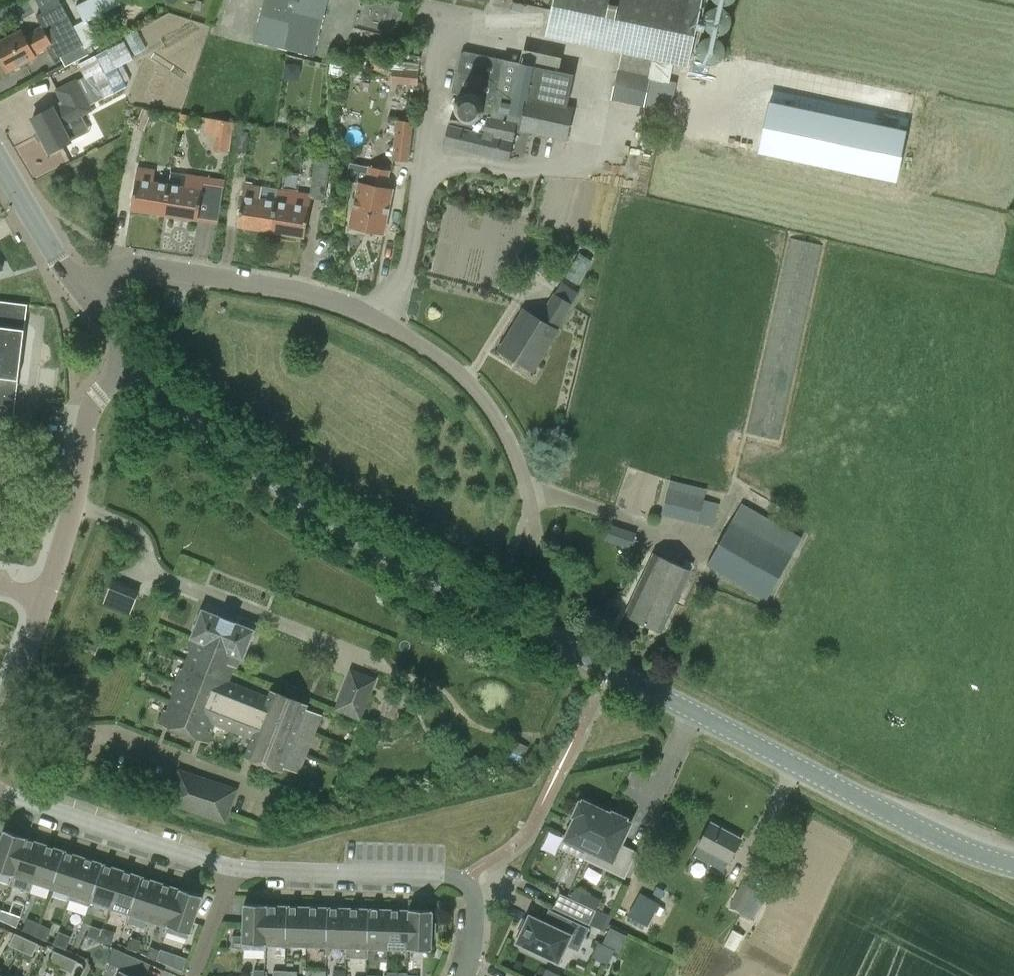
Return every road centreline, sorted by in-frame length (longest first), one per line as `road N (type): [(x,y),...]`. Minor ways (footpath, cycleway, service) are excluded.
road 1 (tertiary): [(1013,864),(843,792),(392,557),(261,474),(130,361)]
road 2 (residential): [(538,517),(496,415),(461,370),(399,326),(317,291),(52,244)]
road 3 (residential): [(234,868),(459,882),(474,890),(478,929),(467,975)]
road 4 (residential): [(47,590),(70,523),(84,417),(96,391),(130,361)]
road 5 (residential): [(0,794),(234,868)]
road 6 (tertiary): [(130,361),(52,244)]
road 7 (residential): [(0,714),(47,590)]

